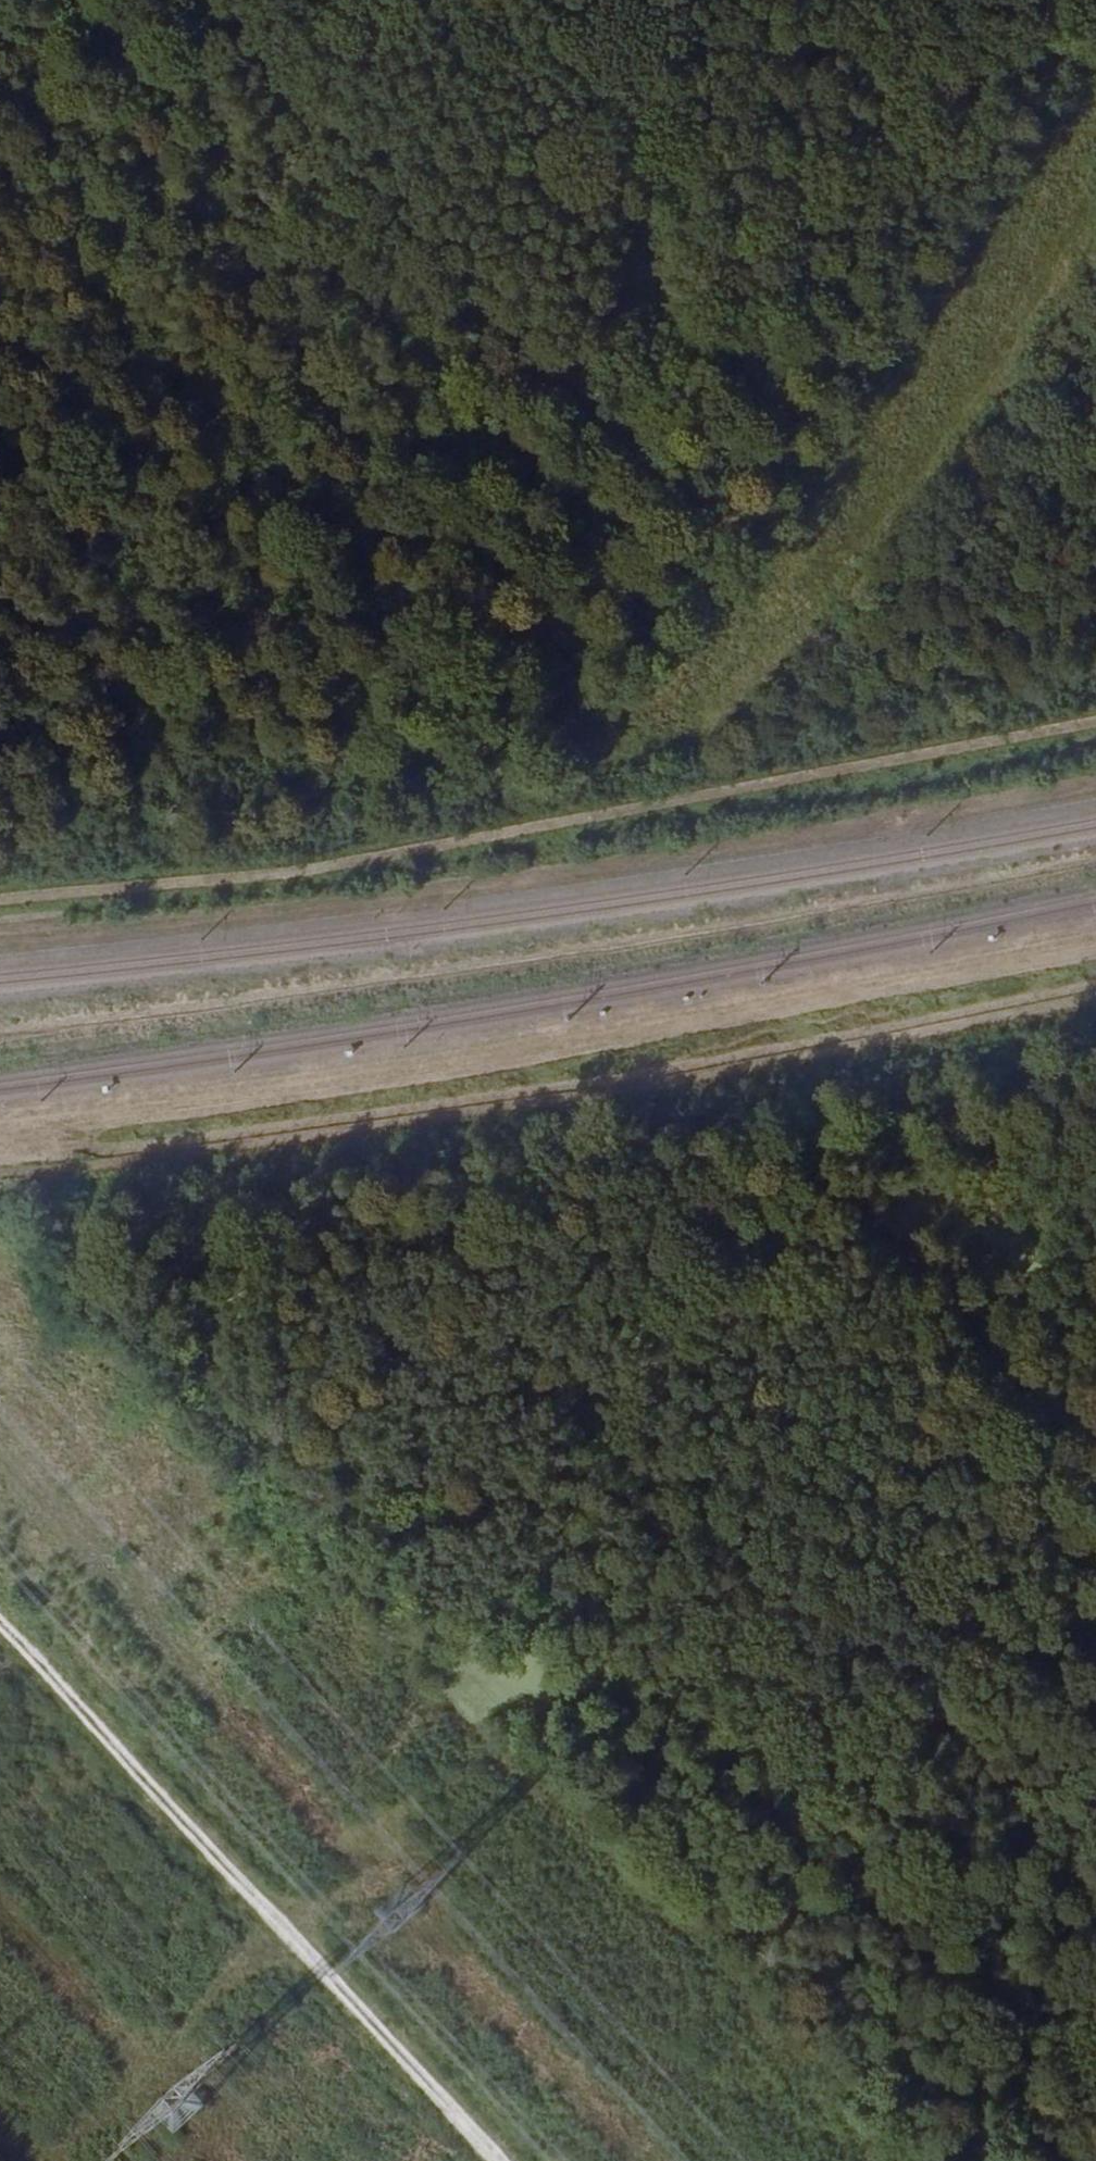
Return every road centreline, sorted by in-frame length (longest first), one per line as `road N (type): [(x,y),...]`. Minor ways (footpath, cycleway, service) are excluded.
road 1 (track): [(0,1623),(497,2160)]
road 2 (track): [(1095,210),(938,461),(762,668),(703,708)]

